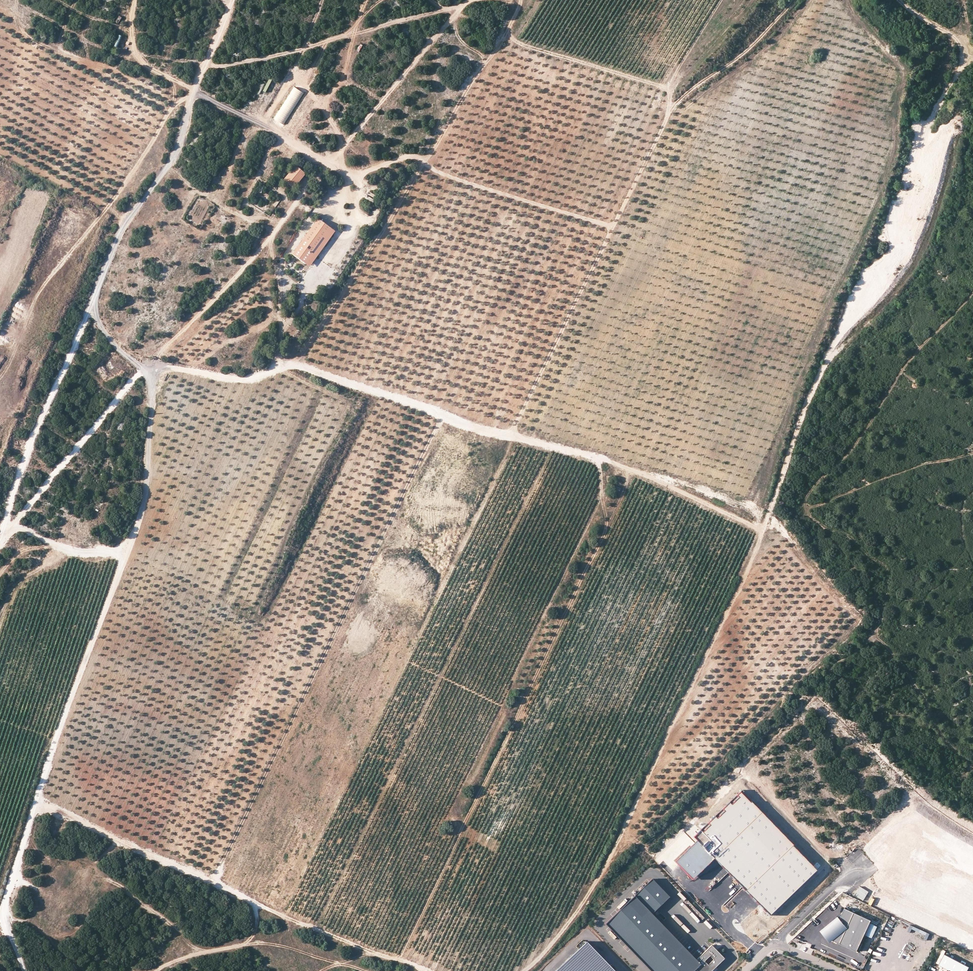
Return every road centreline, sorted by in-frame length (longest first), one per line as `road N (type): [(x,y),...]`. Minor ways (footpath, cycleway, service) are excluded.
road 1 (track): [(523,970),(583,903),(629,817),(753,559),(815,386),(892,225),(930,115),(972,48)]
road 2 (track): [(614,227),(500,195),(413,157),(353,179),(135,59),(219,66),(464,6)]
road 3 (track): [(0,543),(73,452),(277,233),(464,6),(478,0)]
road 4 (track): [(155,360),(242,380),(294,364),(663,481),(763,532)]
road 5 (track): [(504,0),(518,6),(507,31),(513,41),(670,89),(669,117),(614,227),(528,440)]
road 6 (track): [(94,307),(34,432),(7,508),(12,528),(83,552),(126,551),(146,501),(148,369)]
road 7 (track): [(126,551),(2,910),(23,970)]
road 8 (track): [(35,809),(429,970)]
road 9 (track): [(144,372),(102,330),(94,307),(98,285),(124,221),(172,161),(192,90),(234,0)]
road 10 (track): [(190,99),(180,101),(44,286),(0,376)]
road 11 (track): [(141,970),(251,942),(333,964),(376,951)]
road 12 (track): [(195,957),(174,930),(91,866),(12,884)]
road 13 (track): [(347,146),(328,99),(343,77),(348,35),(384,0)]
road 14 (track): [(796,0),(761,39),(670,106)]
road 15 (track): [(260,126),(288,84),(324,0)]
road 16 (track): [(135,59),(20,0)]

